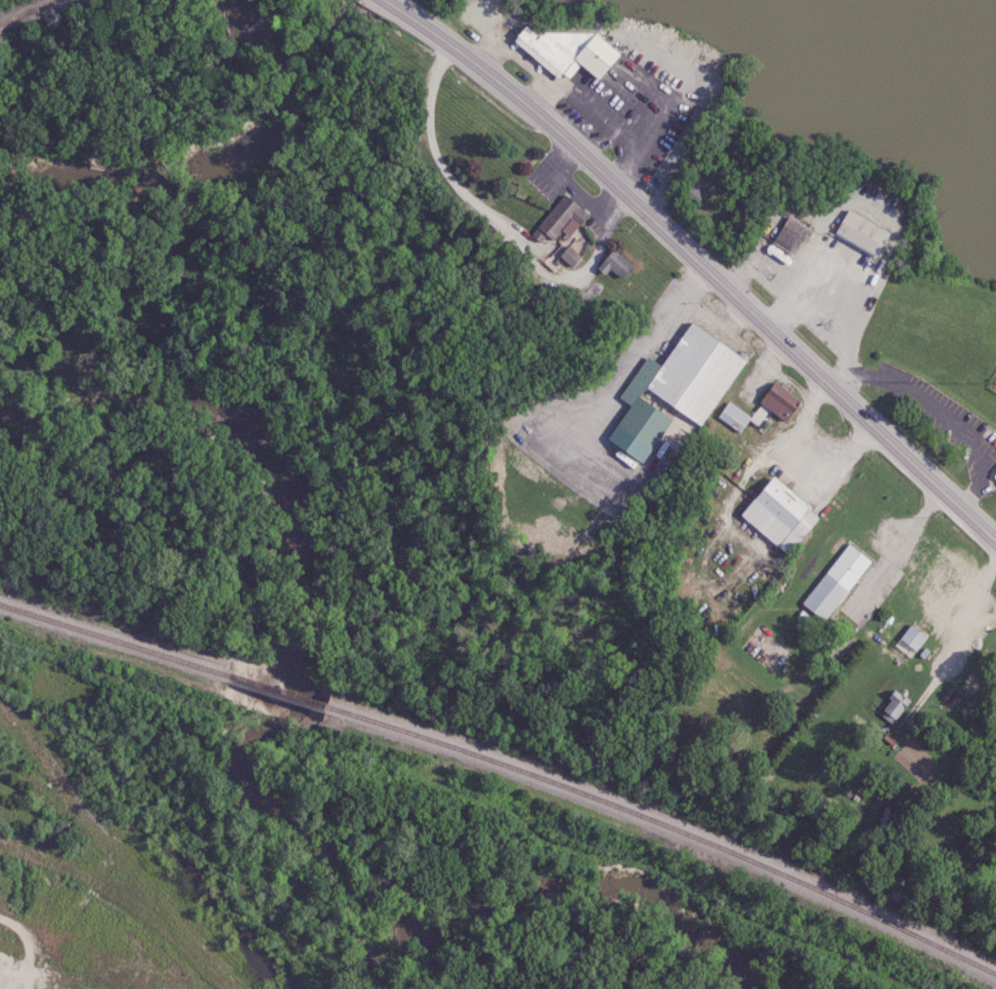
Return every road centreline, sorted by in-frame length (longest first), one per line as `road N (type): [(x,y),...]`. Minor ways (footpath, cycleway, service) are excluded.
road 1 (primary): [(995,540),(556,131),(385,0)]

